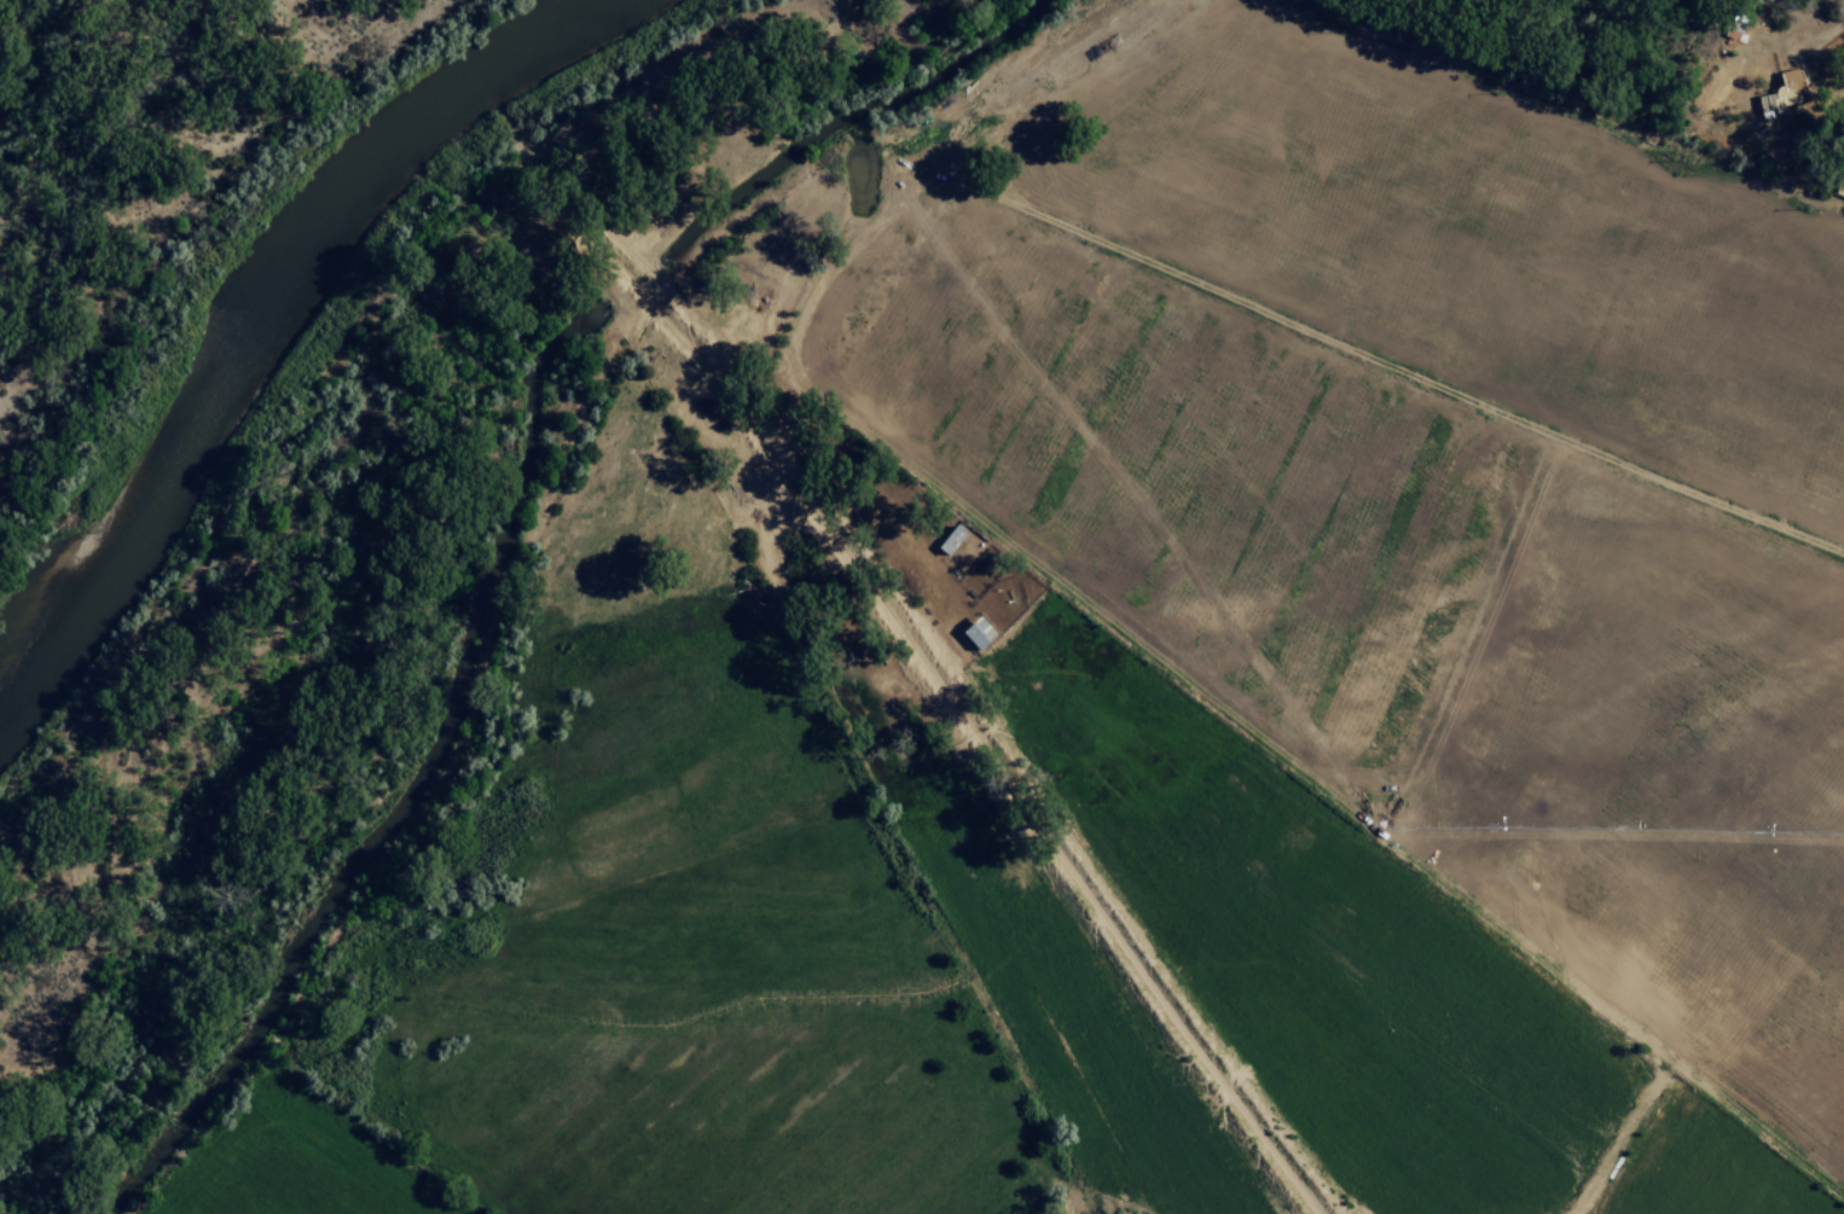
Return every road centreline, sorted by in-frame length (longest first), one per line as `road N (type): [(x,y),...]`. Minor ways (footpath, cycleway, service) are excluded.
road 1 (residential): [(1843,522),(921,155)]

